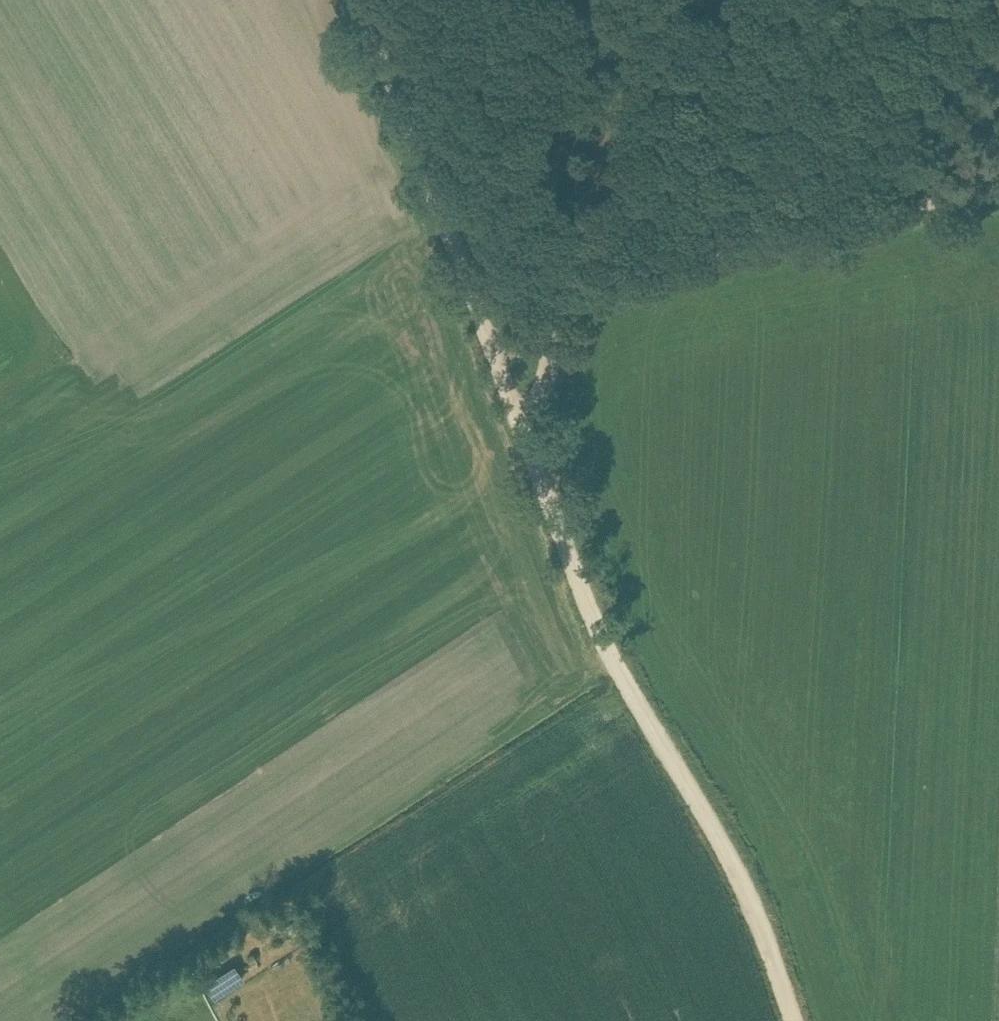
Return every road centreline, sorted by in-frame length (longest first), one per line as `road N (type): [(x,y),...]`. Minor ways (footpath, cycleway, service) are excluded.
road 1 (track): [(794,1020),(733,864),(609,653),(521,429)]
road 2 (track): [(521,429),(493,342),(349,0)]
road 3 (track): [(562,283),(998,189)]
road 4 (track): [(521,429),(541,381),(573,244),(621,0)]

